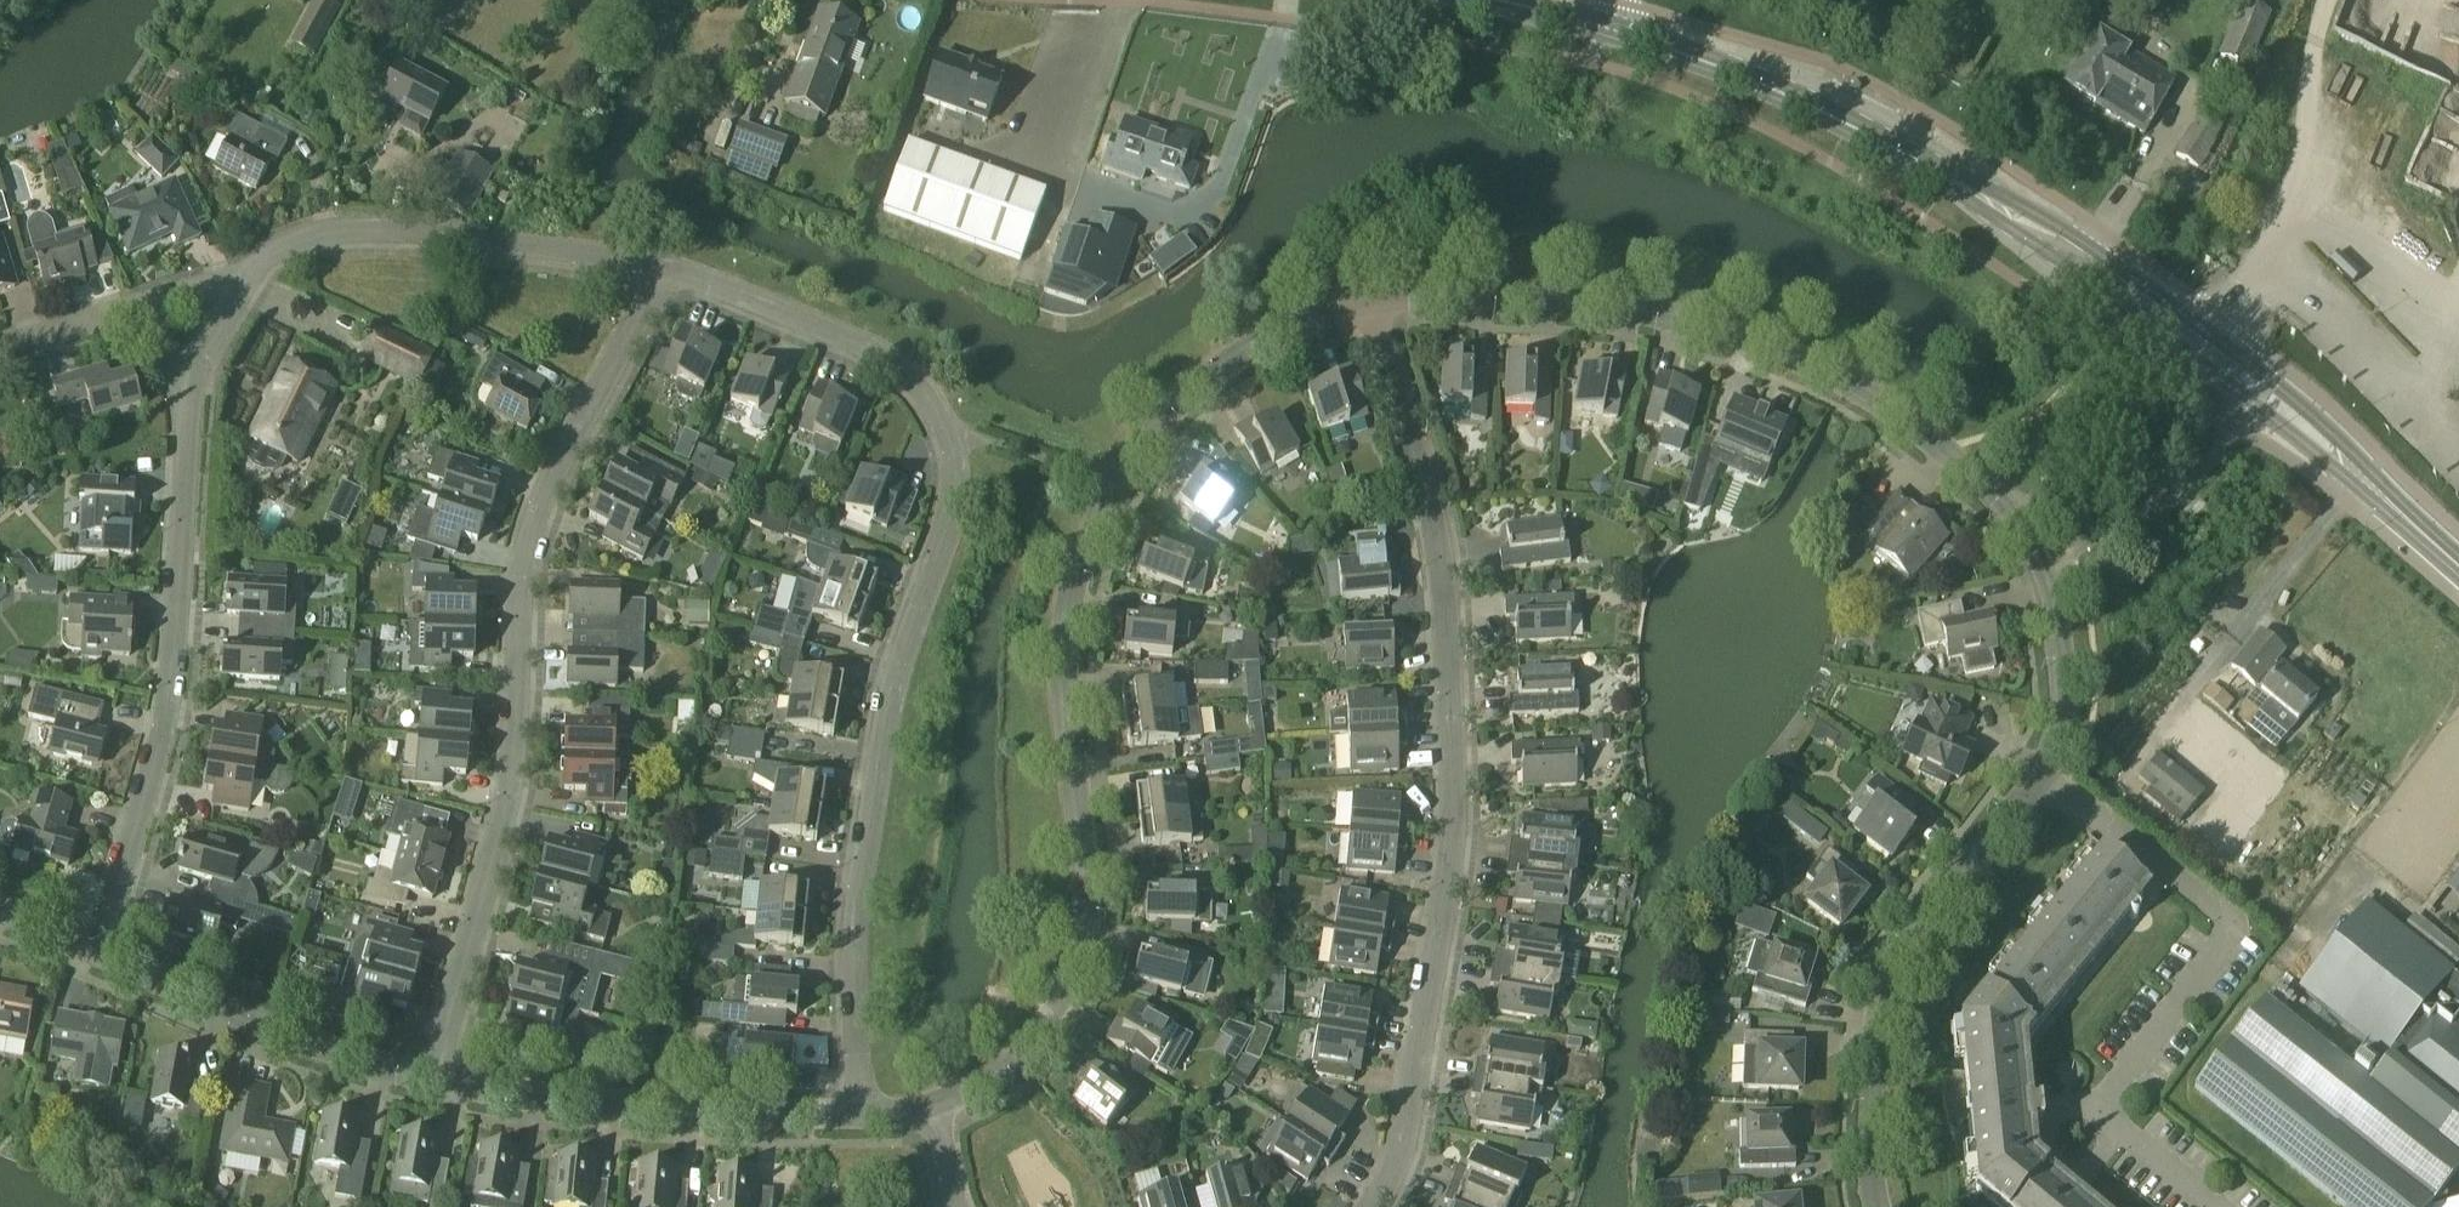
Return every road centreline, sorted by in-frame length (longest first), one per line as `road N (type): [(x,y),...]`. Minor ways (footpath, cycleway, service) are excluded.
road 1 (residential): [(663,273),(884,358),(941,416),(958,456),(955,504),(895,692),(861,872),(853,962),(860,1115)]
road 2 (tertiary): [(2458,562),(2262,393),(2030,226),(1876,137),(1595,24)]
road 3 (residential): [(1366,308),(1297,326),(1236,360),(1148,436),(1111,484),(1076,574),(1066,634),(1088,876),(1084,933),(1068,989),(1009,1064),(925,1109)]
road 4 (residential): [(2044,774),(2057,720),(2060,649),(2029,547),(2000,507),(1844,381),(1663,316),(1453,296),(1366,308)]
road 5 (residential): [(1383,1206),(1410,1144),(1449,815),(1455,658),(1427,507),(1366,308)]
road 6 (residential): [(440,1084),(499,857),(528,549),(551,485),(663,273)]
road 7 (residential): [(99,957),(180,641),(184,382)]
road 8 (residential): [(1883,1206),(1871,1066),(1881,1001),(1908,947),(2044,774)]
road 9 (residential): [(2113,1109),(2126,1070),(2226,931),(2214,907),(2044,774)]
road 10 (residential): [(252,277),(265,254),(316,237),(490,245),(663,273)]
road 11 (residential): [(860,1115),(586,1102),(440,1084)]
road 12 (residential): [(440,1084),(310,1047),(99,957)]
road 13 (residential): [(145,309),(0,350)]
road 14 (residential): [(2202,1206),(2125,1142),(2113,1109)]
road 15 (residential): [(184,382),(252,277)]

